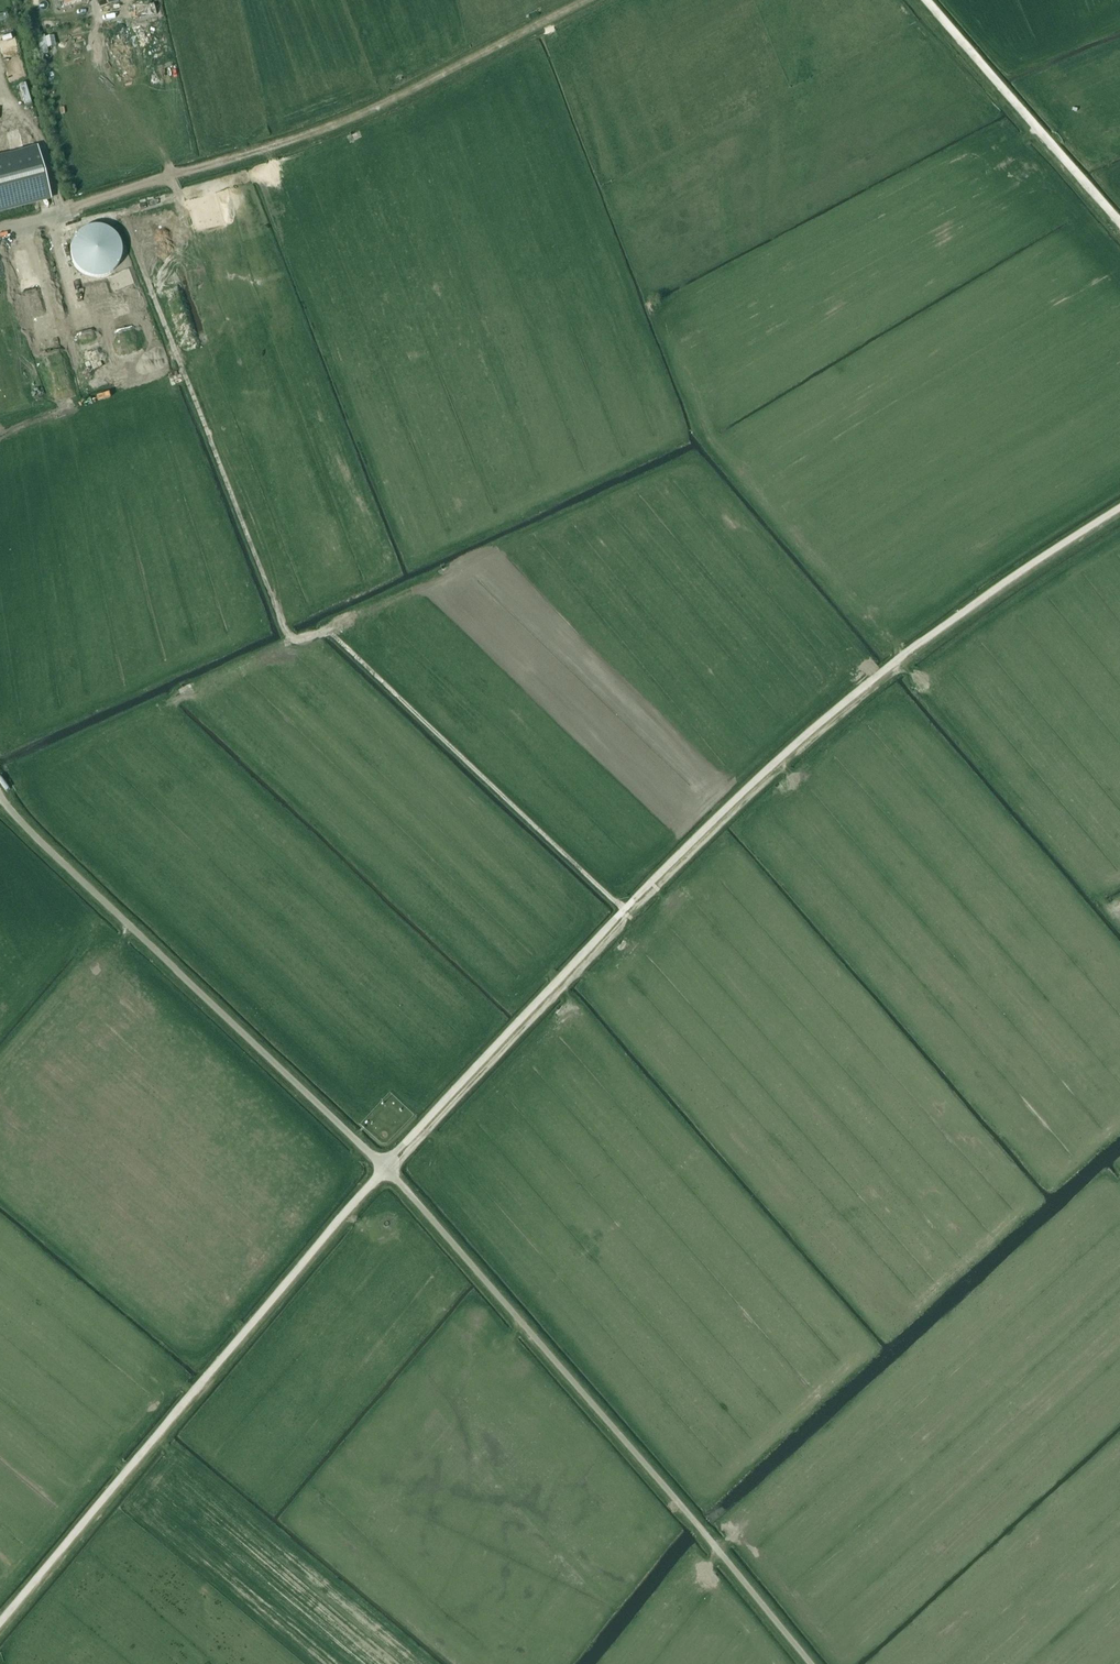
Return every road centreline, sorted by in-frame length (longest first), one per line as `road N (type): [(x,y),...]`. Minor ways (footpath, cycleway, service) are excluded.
road 1 (unclassified): [(811,1663),(385,1167),(0,797)]
road 2 (track): [(591,0),(306,139),(0,229)]
road 3 (track): [(1119,223),(927,0)]

